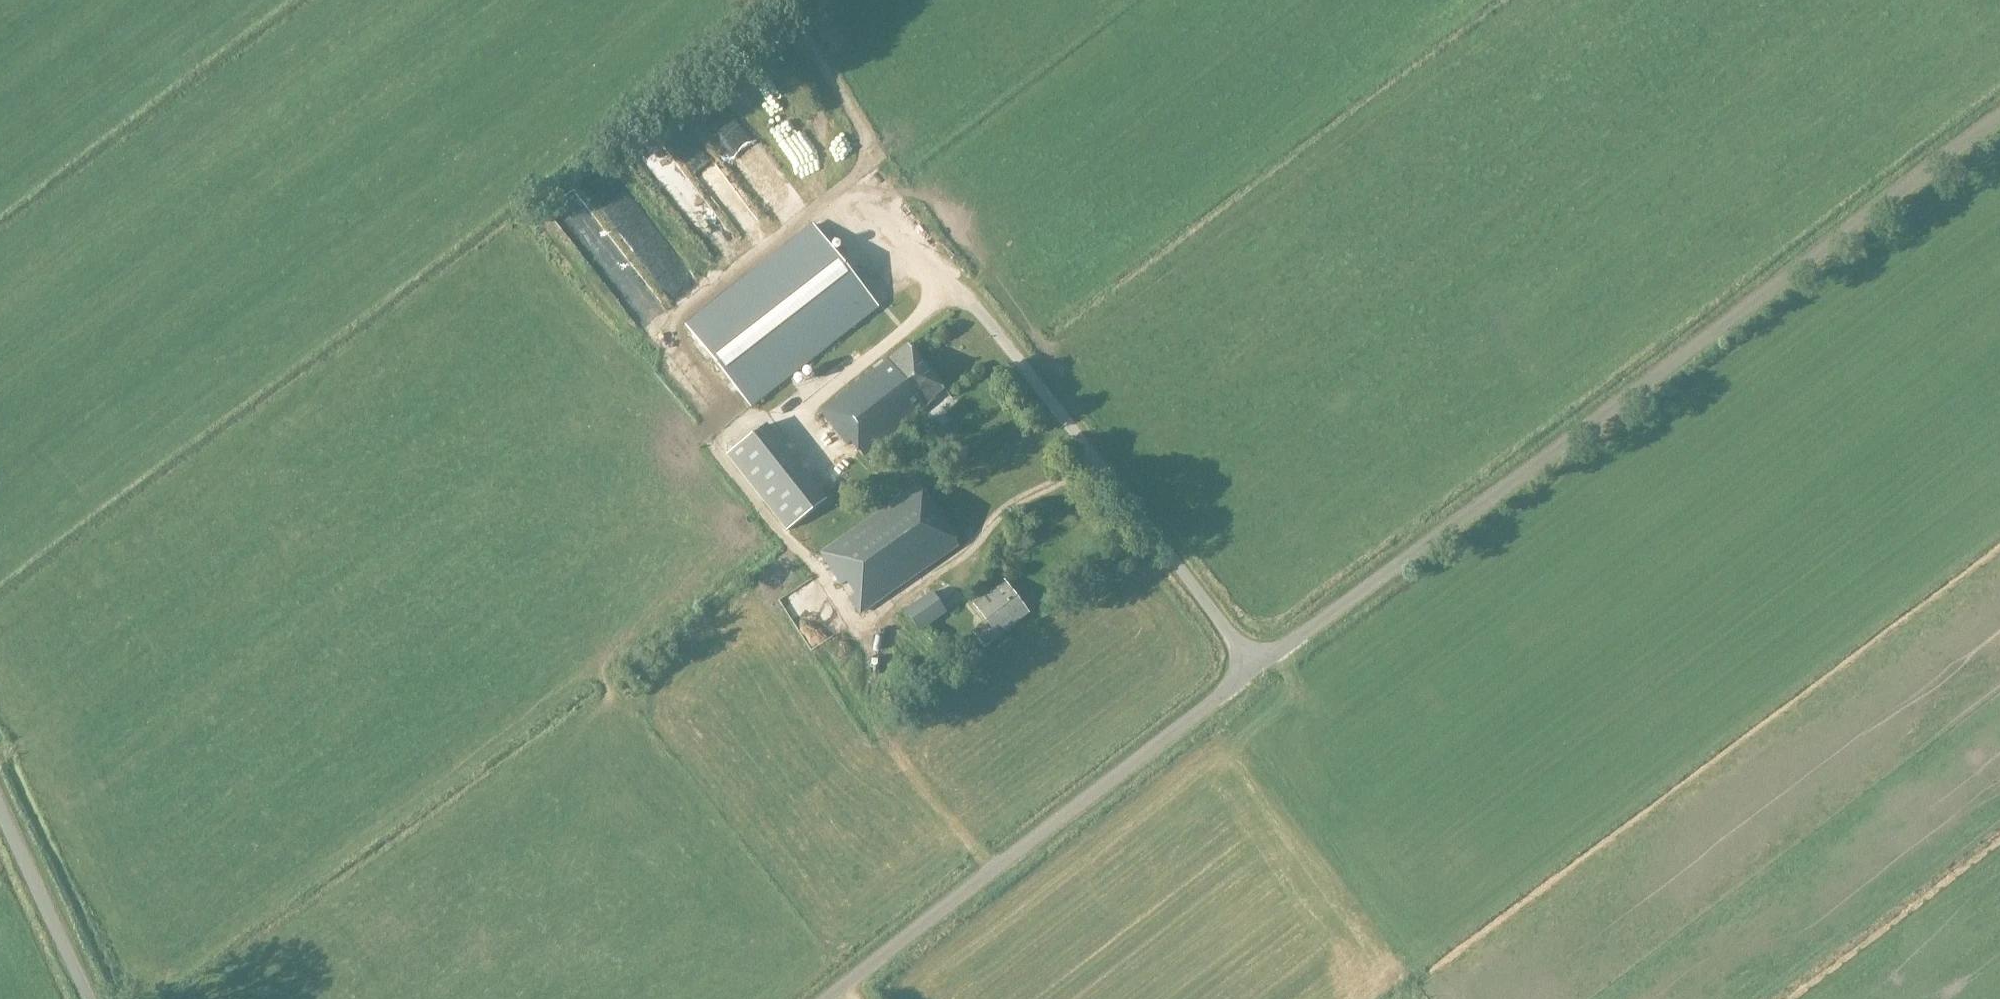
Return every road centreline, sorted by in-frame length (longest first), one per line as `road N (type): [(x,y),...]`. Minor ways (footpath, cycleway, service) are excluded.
road 1 (unclassified): [(1253,670),(1999,114)]
road 2 (unclassified): [(825,998),(1253,670)]
road 3 (unclassified): [(1253,670),(947,281)]
road 4 (unclassified): [(87,998),(0,814)]

